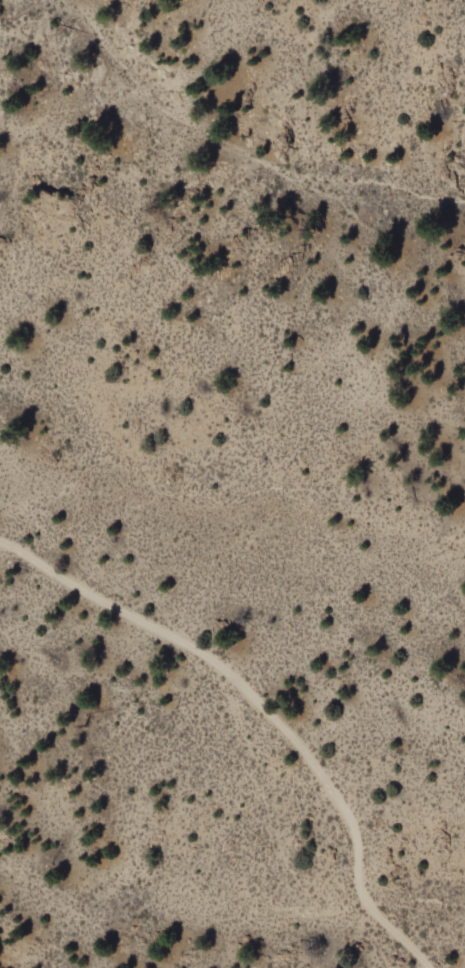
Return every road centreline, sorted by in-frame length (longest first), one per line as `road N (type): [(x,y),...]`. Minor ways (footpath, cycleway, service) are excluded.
road 1 (residential): [(0,548),(181,645),(252,699),(322,777),(351,825),(369,908),(428,967)]

